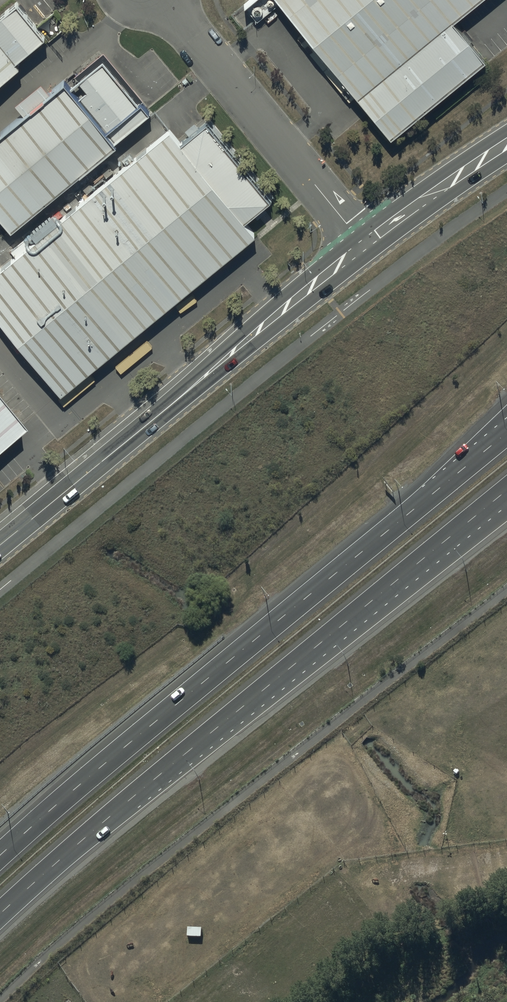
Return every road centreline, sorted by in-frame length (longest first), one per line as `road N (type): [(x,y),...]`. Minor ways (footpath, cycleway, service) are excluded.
road 1 (motorway): [(506,491),(0,915)]
road 2 (motorway): [(0,856),(440,485)]
road 3 (secondary): [(0,547),(364,245)]
road 4 (unclassified): [(364,245),(172,0)]
road 5 (secondary): [(364,245),(506,144)]

